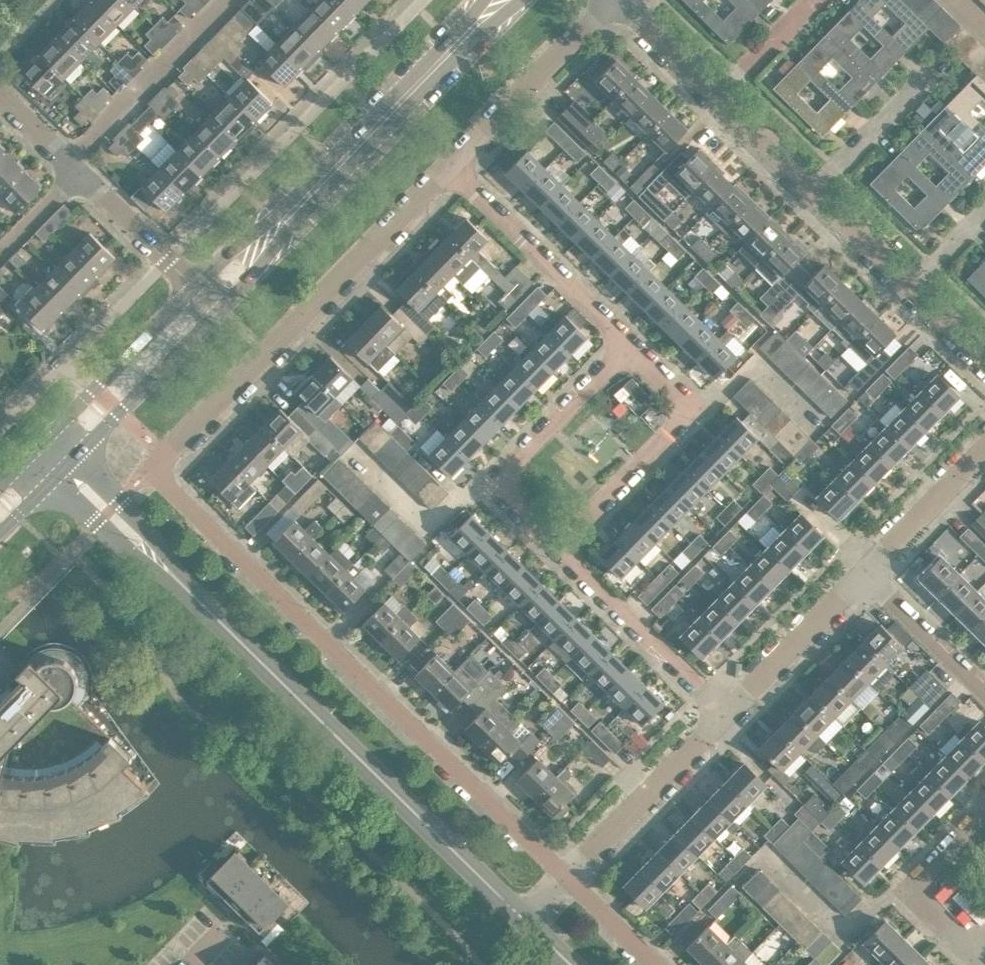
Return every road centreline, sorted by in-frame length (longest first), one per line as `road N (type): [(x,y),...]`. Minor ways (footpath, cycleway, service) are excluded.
road 1 (residential): [(571,885),(154,476),(455,170)]
road 2 (tertiary): [(530,924),(55,459)]
road 3 (secondary): [(209,301),(498,0)]
road 4 (residential): [(563,550),(496,486),(632,345)]
road 5 (residential): [(563,550),(696,408),(632,345)]
road 6 (residential): [(632,345),(455,170)]
road 7 (residential): [(730,714),(563,550)]
road 8 (unclassified): [(571,885),(730,714)]
road 9 (residential): [(67,167),(227,0)]
road 10 (residential): [(455,170),(611,0)]
road 11 (secondary): [(55,459),(209,301)]
road 12 (unclassified): [(975,957),(905,890),(984,808)]
road 13 (residential): [(730,714),(865,574)]
road 14 (residential): [(79,178),(209,301)]
road 15 (residential): [(817,192),(942,65)]
road 16 (residential): [(865,574),(984,448)]
road 17 (unclassified): [(984,692),(865,574)]
road 18 (residential): [(720,98),(620,0)]
road 19 (residential): [(915,288),(817,192)]
road 20 (residential): [(720,98),(815,0)]
road 21 (residential): [(817,192),(720,98)]

